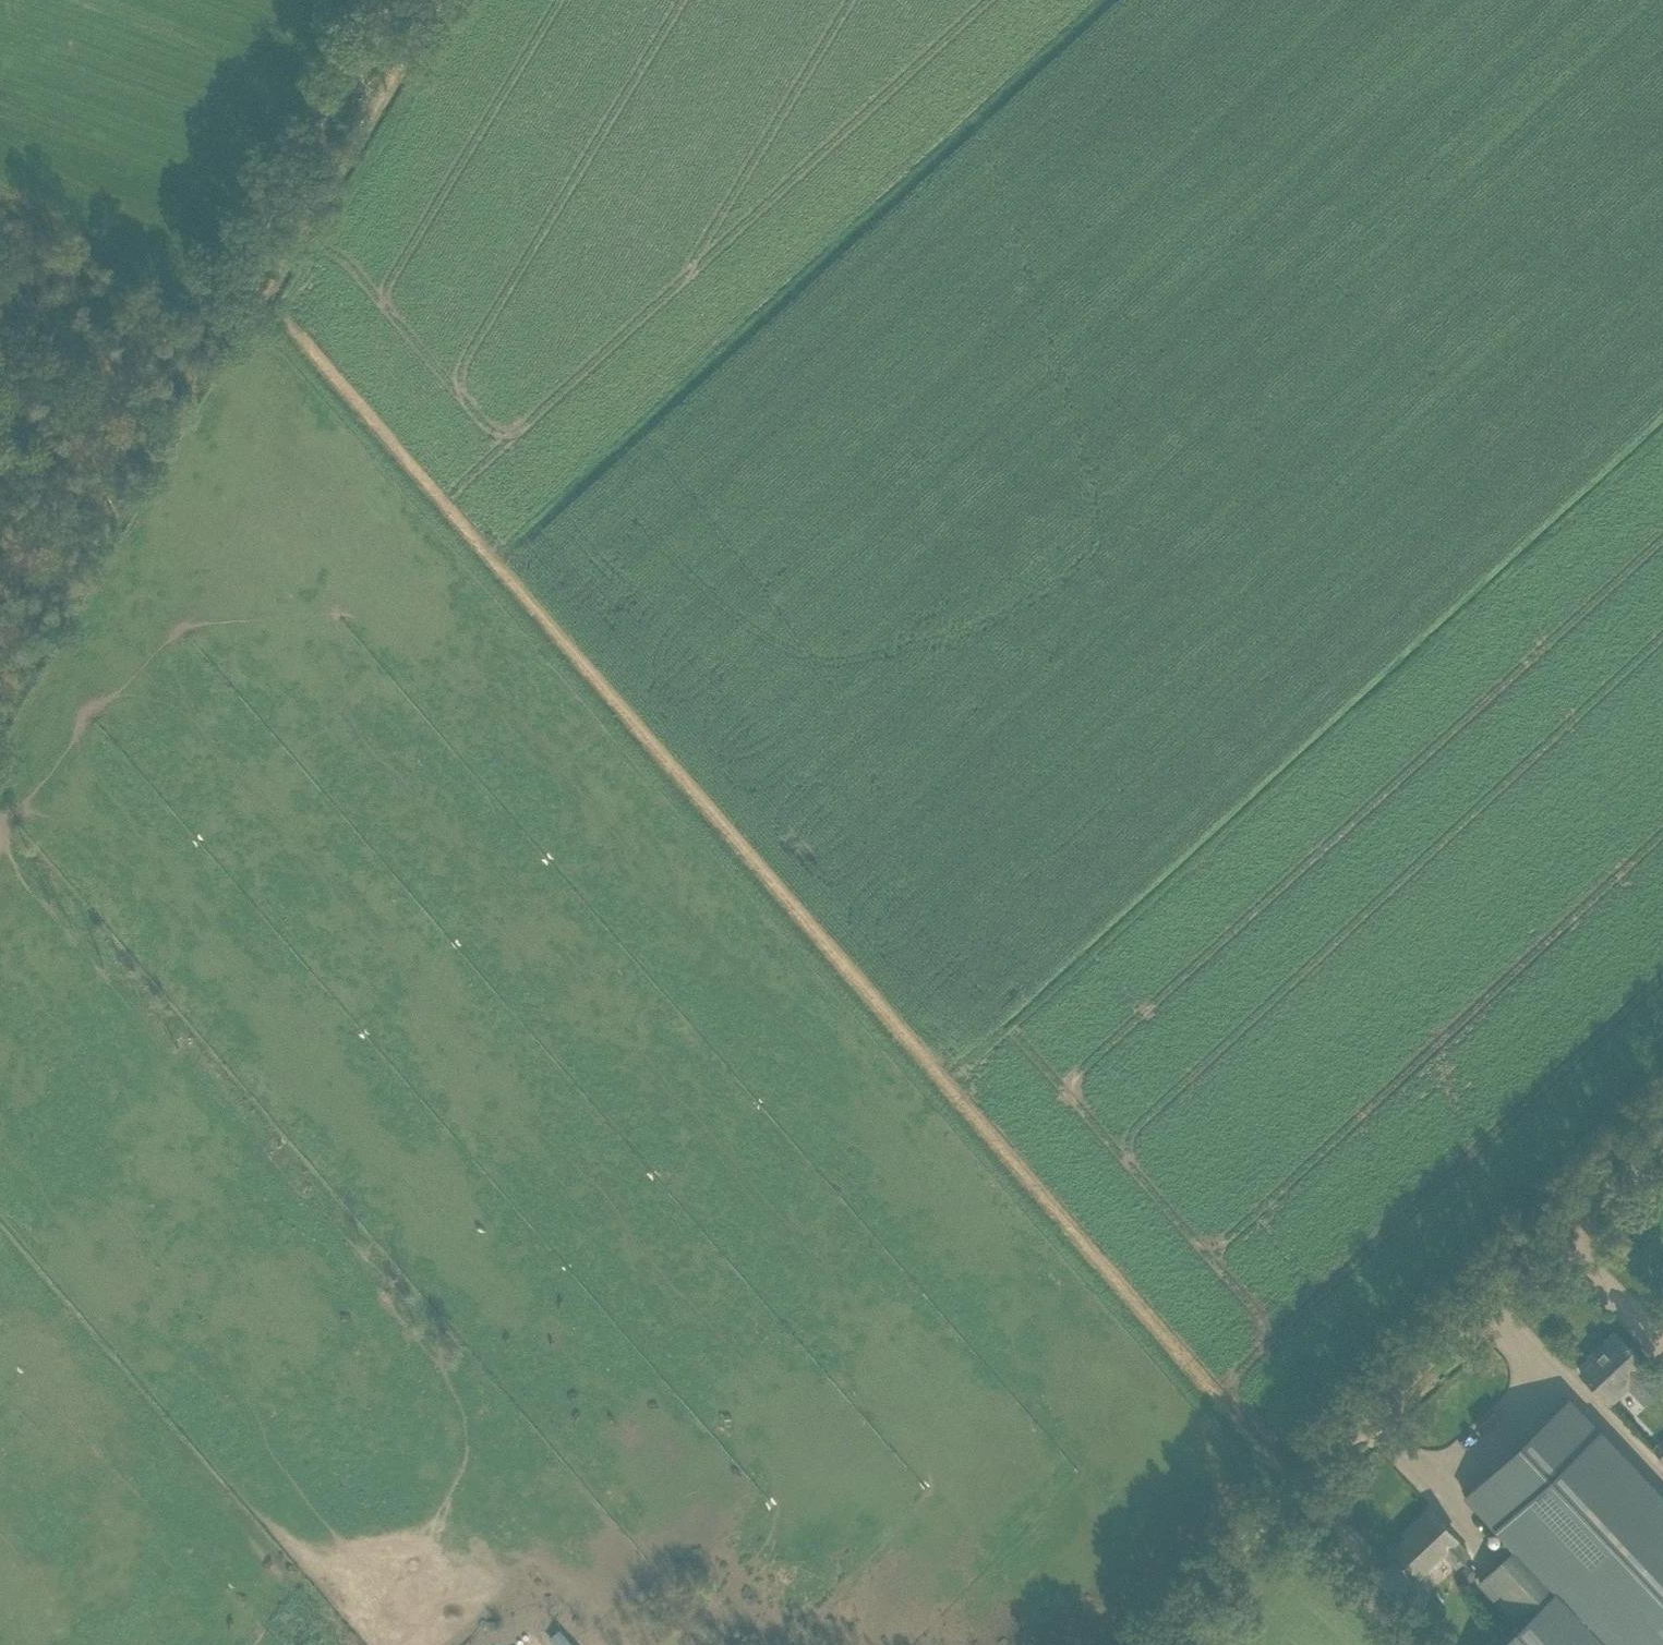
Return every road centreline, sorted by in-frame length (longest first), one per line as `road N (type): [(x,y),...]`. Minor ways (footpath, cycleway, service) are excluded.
road 1 (unclassified): [(1140,1644),(1301,1478),(1662,1140)]
road 2 (track): [(0,670),(214,311)]
road 3 (track): [(400,0),(214,311)]
road 4 (track): [(0,563),(165,281)]
road 5 (track): [(214,311),(0,190)]

